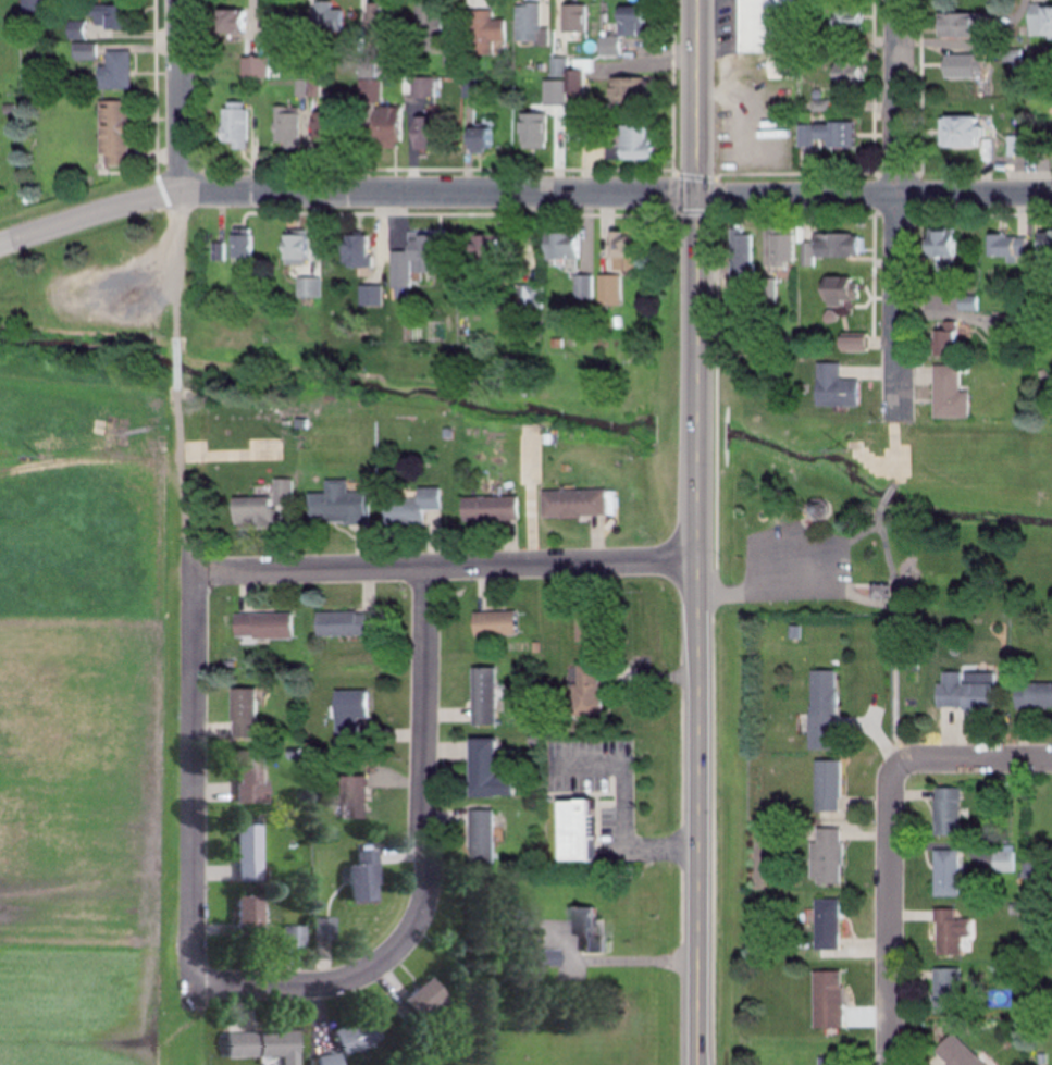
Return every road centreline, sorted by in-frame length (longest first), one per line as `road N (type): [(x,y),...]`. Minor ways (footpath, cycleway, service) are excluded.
road 1 (secondary): [(0,241),(175,197),(696,198)]
road 2 (residential): [(424,568),(428,872),(416,920),(399,946),(351,978),(194,984)]
road 3 (trunk): [(697,559),(697,0)]
road 4 (trunk): [(697,1064),(697,559)]
road 5 (residential): [(697,559),(193,571)]
road 6 (residential): [(899,422),(893,0)]
road 7 (residential): [(194,984),(193,571)]
road 8 (residential): [(696,198),(1051,194)]
road 9 (residential): [(892,1064),(892,776),(900,766)]
road 10 (residential): [(175,197),(179,0)]
road 11 (residential): [(900,766),(1051,759)]

